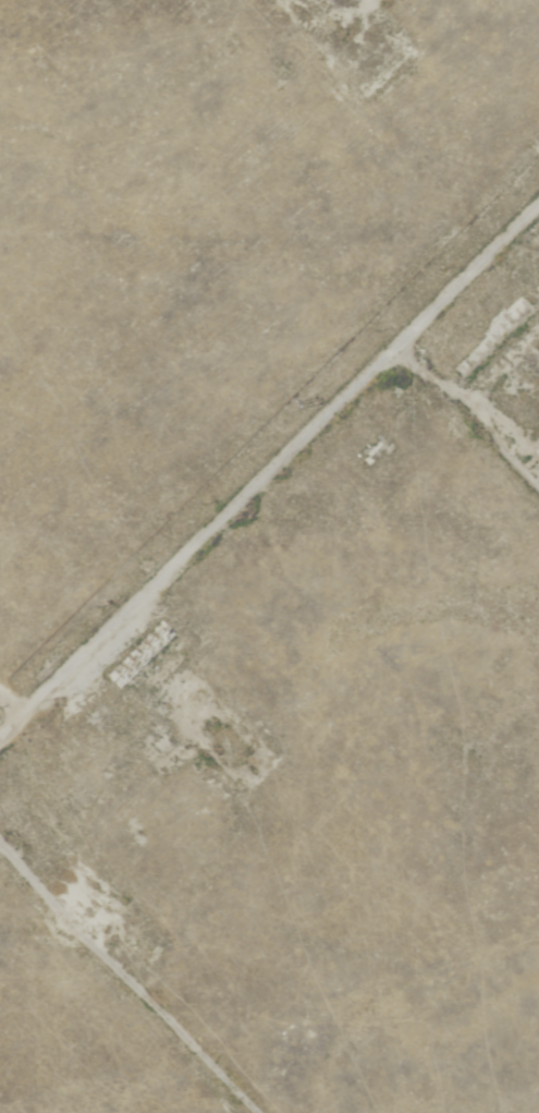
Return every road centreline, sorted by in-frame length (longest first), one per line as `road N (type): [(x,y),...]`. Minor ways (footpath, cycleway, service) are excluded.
road 1 (track): [(0,722),(384,344),(538,503)]
road 2 (track): [(257,1112),(0,848)]
road 3 (track): [(384,344),(538,196)]

